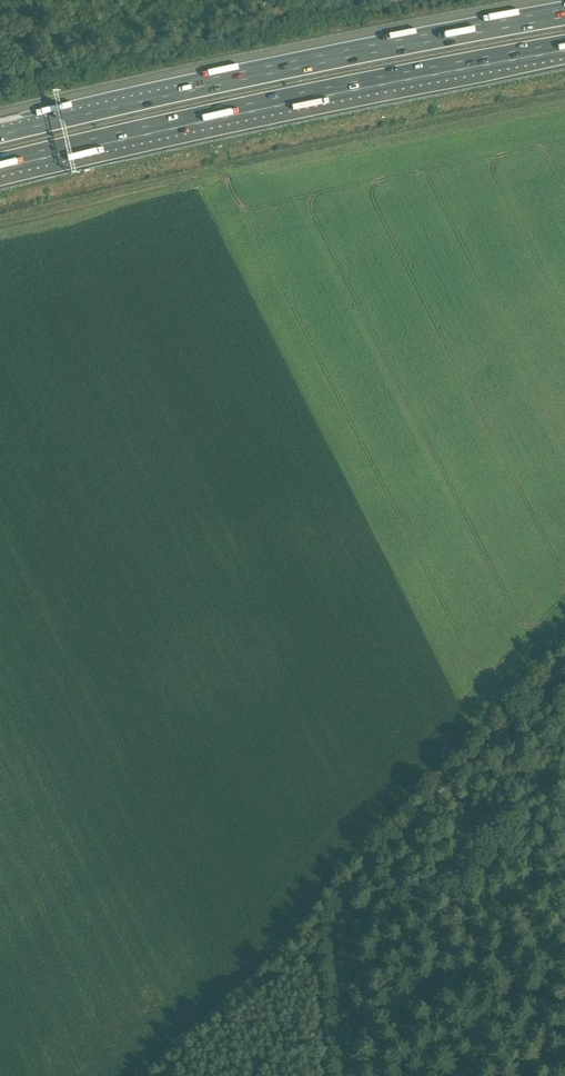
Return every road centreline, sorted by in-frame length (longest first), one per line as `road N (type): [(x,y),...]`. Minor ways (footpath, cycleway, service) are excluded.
road 1 (motorway): [(564,13),(0,132)]
road 2 (motorway): [(0,166),(564,48)]
road 3 (track): [(342,1032),(336,943),(344,892),(564,665)]

